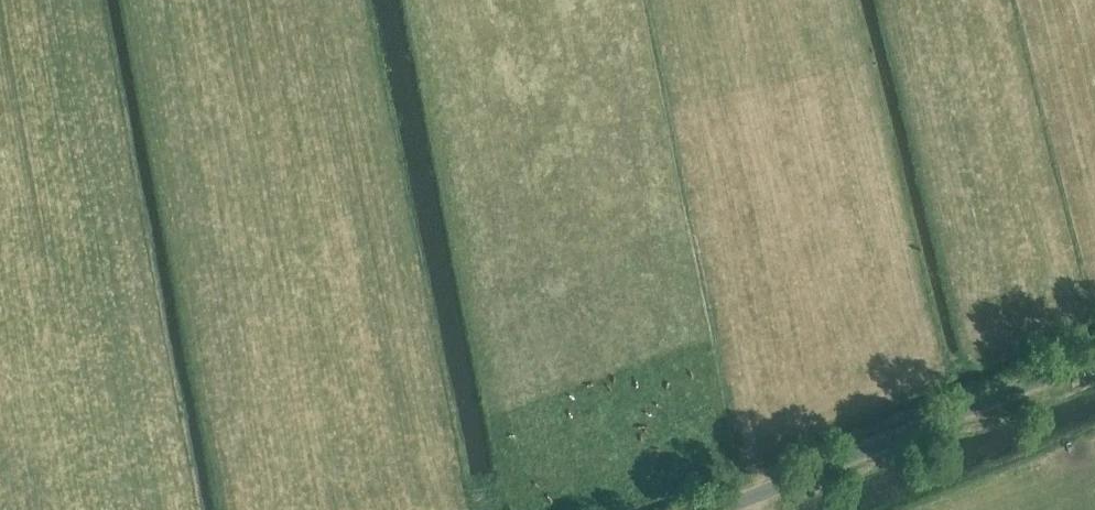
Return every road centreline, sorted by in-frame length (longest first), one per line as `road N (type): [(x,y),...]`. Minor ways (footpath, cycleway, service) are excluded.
road 1 (unclassified): [(753,509),(1094,361)]

